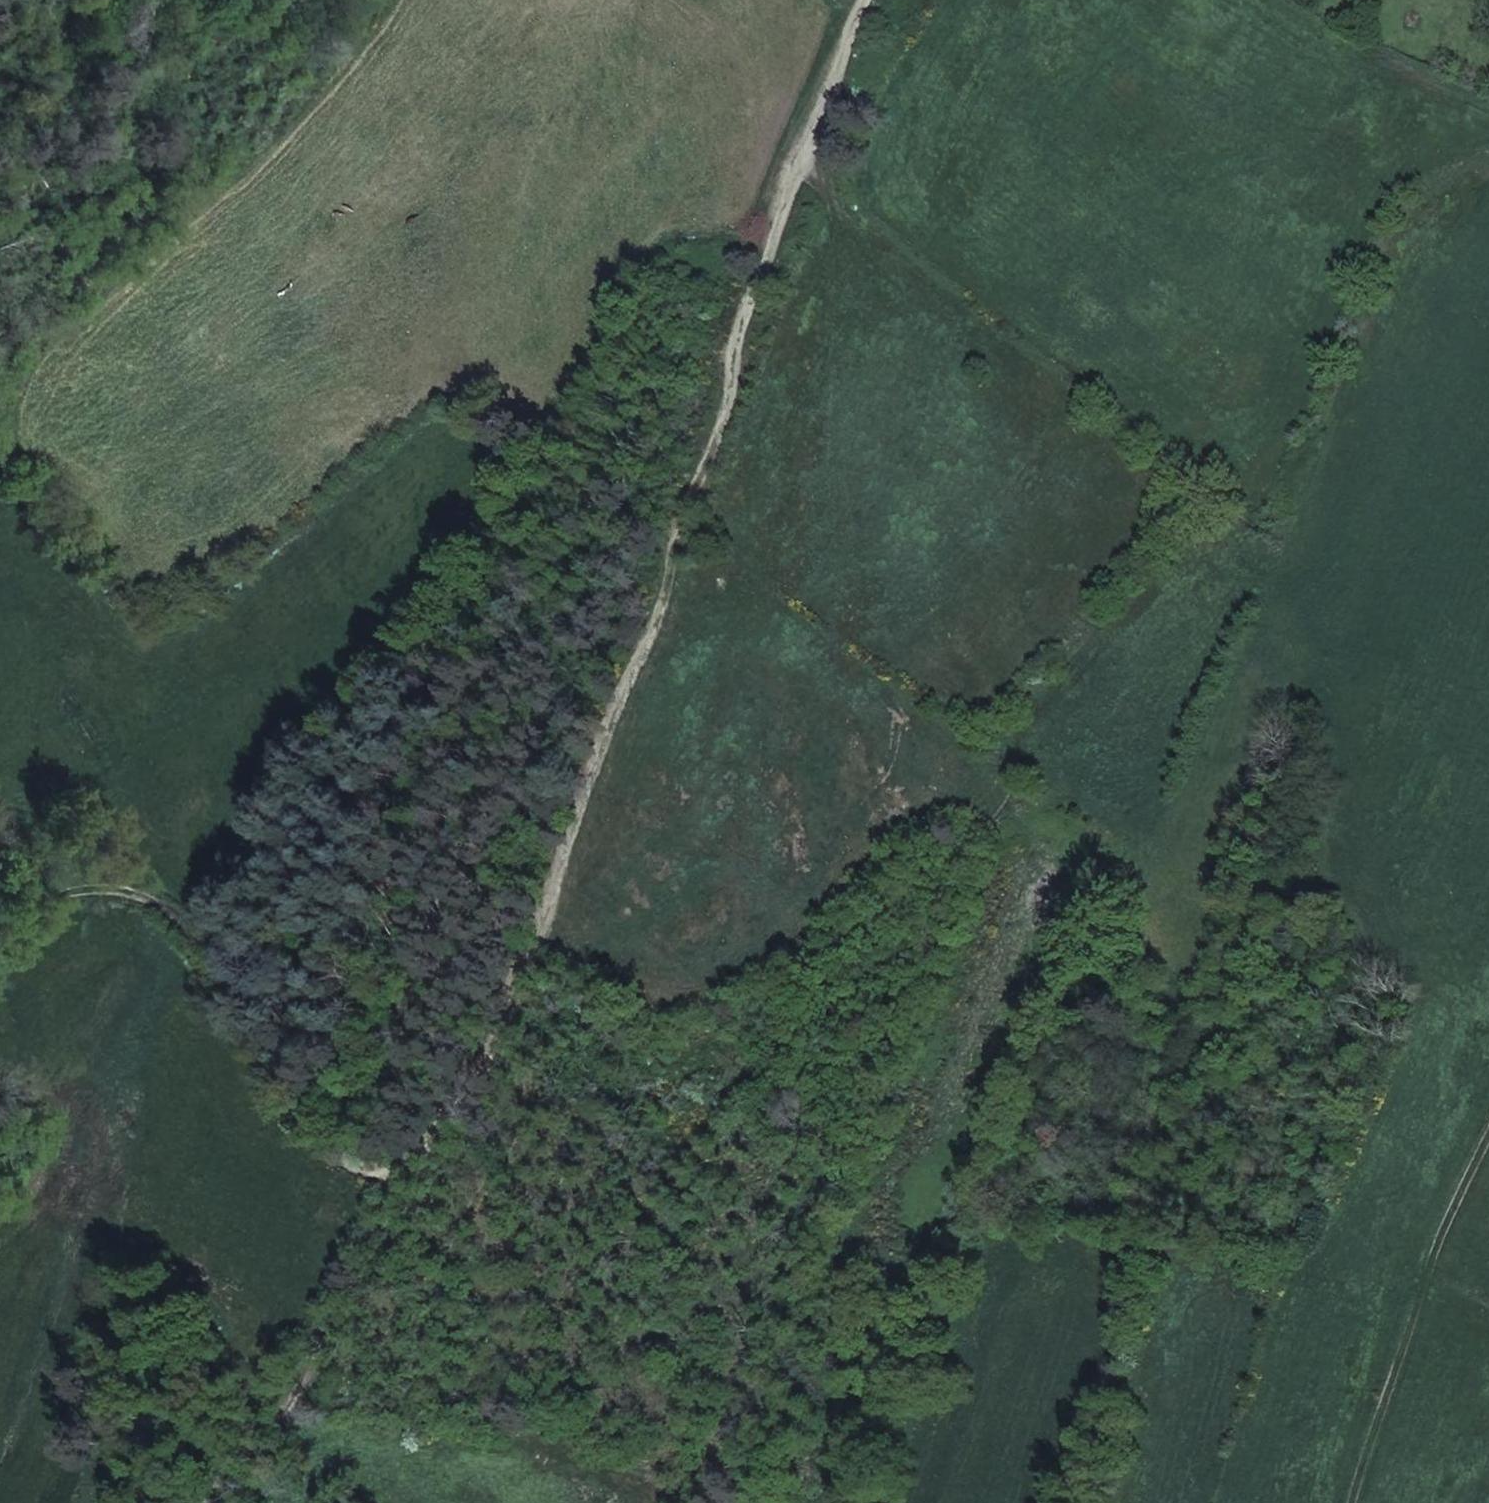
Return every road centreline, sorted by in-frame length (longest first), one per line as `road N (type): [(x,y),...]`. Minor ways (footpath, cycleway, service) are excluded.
road 1 (track): [(861,0),(699,491),(405,1257),(262,1502)]
road 2 (track): [(440,1159),(369,1143),(295,1098),(251,1013),(180,915),(96,885),(0,919)]

